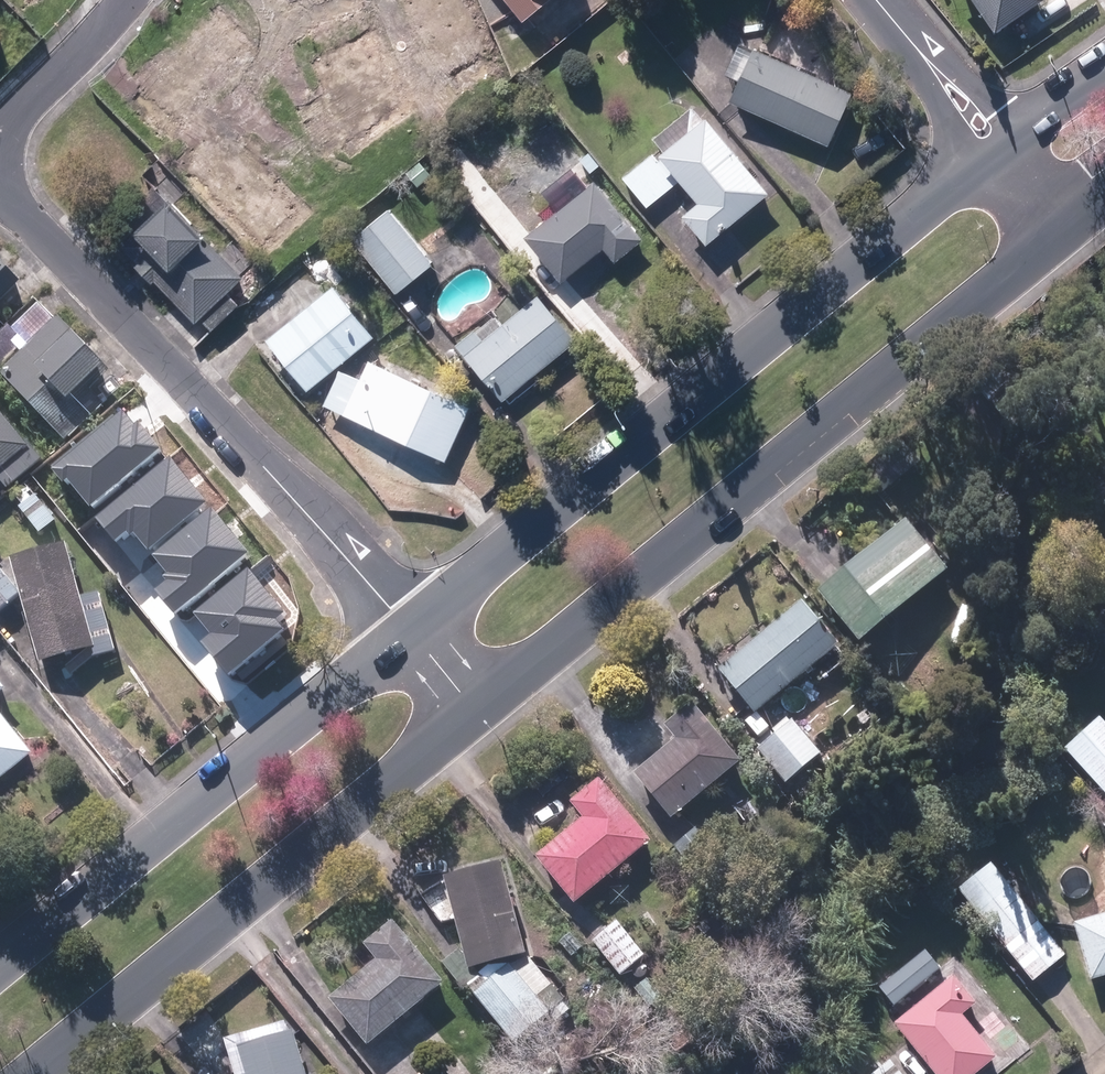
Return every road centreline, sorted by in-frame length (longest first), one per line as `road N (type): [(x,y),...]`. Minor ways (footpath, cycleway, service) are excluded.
road 1 (secondary): [(412,627),(976,167)]
road 2 (secondary): [(1030,255),(480,712)]
road 3 (residential): [(412,627),(0,196)]
road 4 (secondary): [(480,712),(26,1073)]
road 5 (secondary): [(0,965),(412,627)]
road 6 (residential): [(126,0),(0,135)]
road 7 (residential): [(976,167),(931,93),(920,52)]
road 8 (residential): [(920,52),(959,73),(1015,135)]

